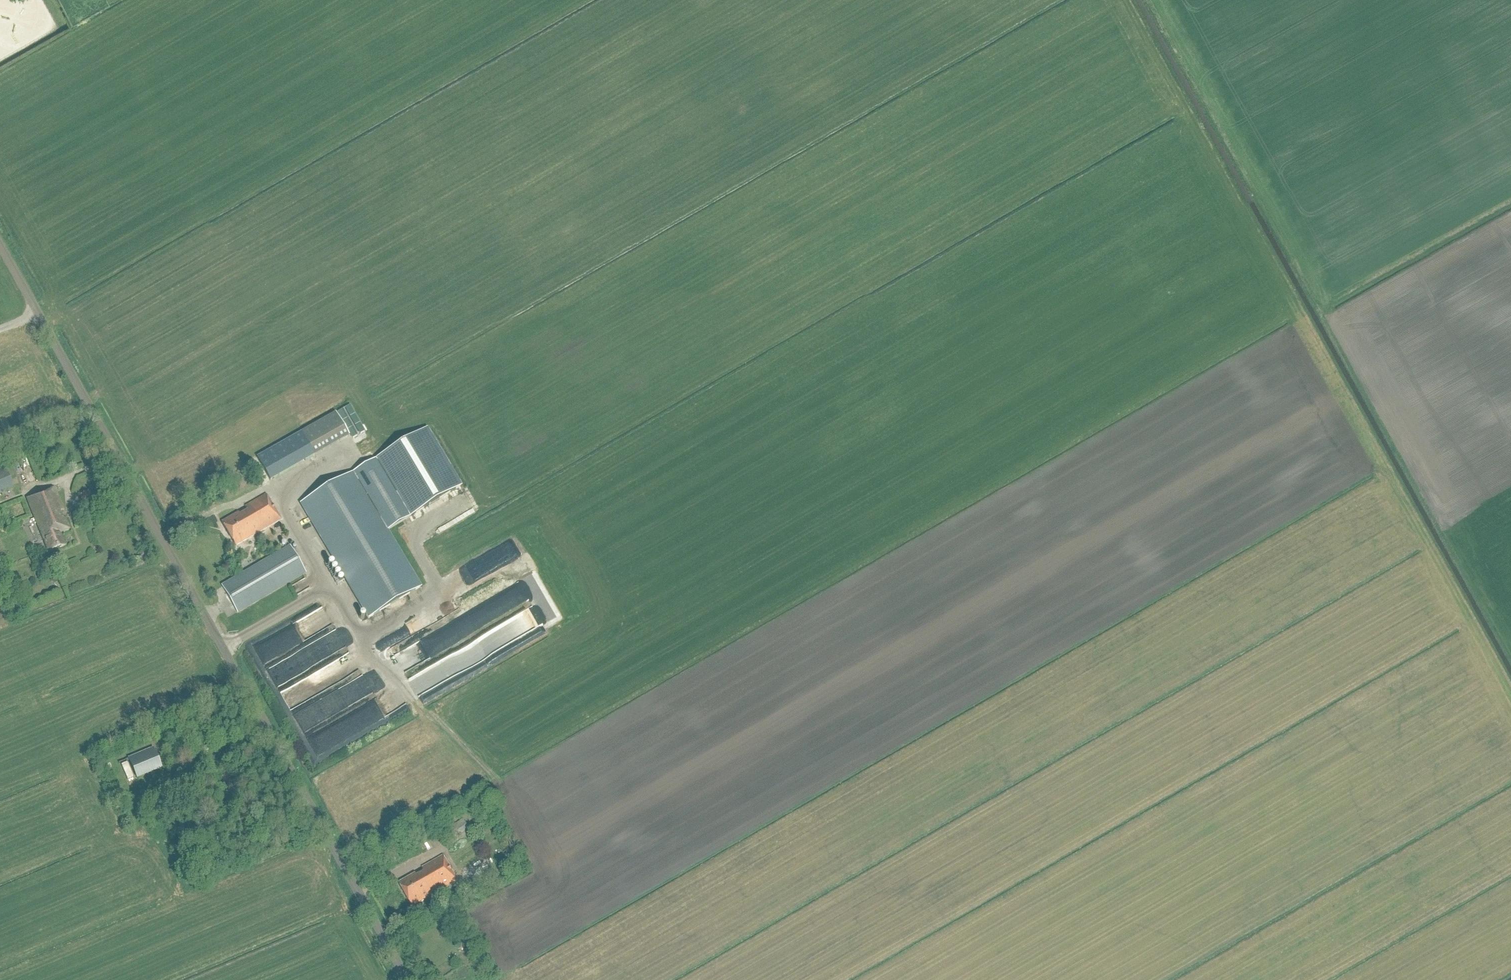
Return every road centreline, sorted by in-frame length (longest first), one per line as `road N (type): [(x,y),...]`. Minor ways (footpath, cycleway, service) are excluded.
road 1 (unclassified): [(405,979),(0,248)]

